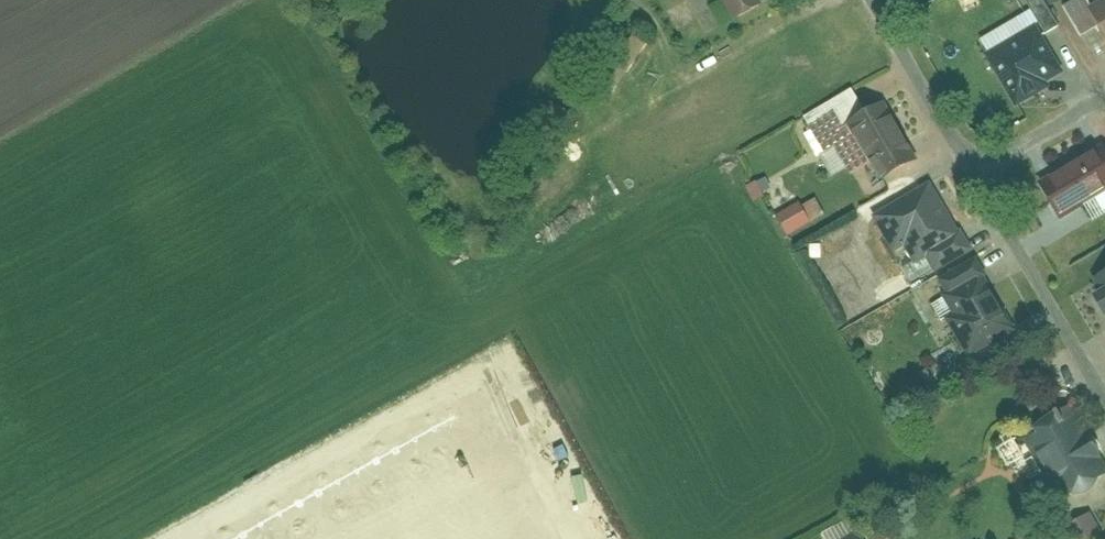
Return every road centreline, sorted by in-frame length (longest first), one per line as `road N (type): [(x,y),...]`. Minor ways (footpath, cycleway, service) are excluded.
road 1 (residential): [(1104,400),(979,182)]
road 2 (residential): [(979,182),(877,0)]
road 3 (residential): [(979,182),(1104,108)]

